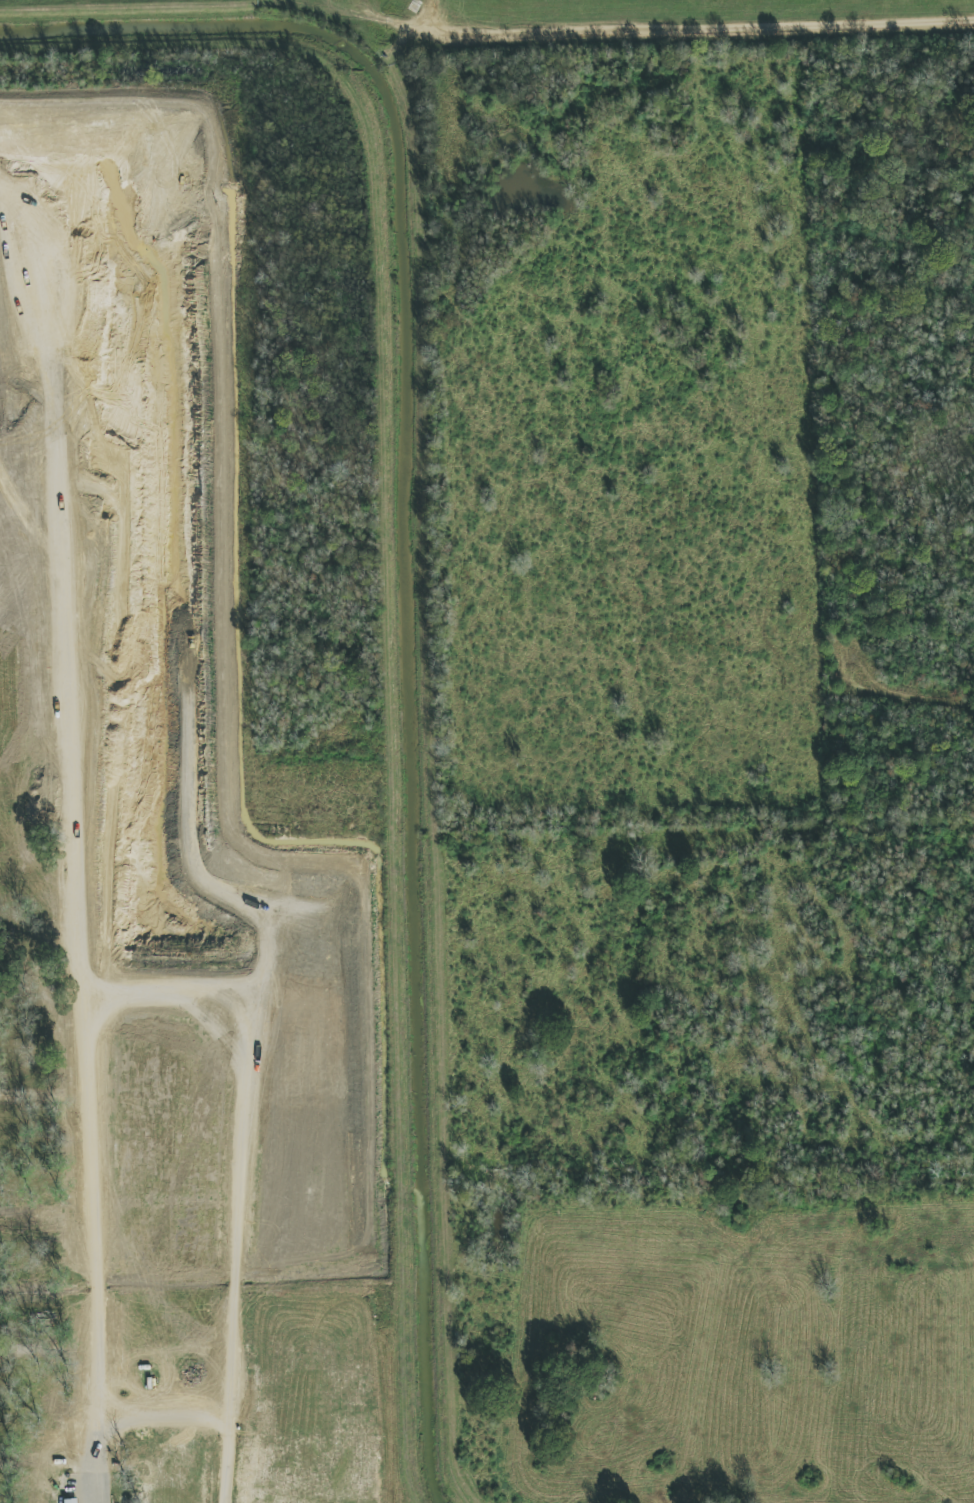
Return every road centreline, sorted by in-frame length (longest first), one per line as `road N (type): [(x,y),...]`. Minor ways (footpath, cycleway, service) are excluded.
road 1 (residential): [(407,60),(973,37)]

